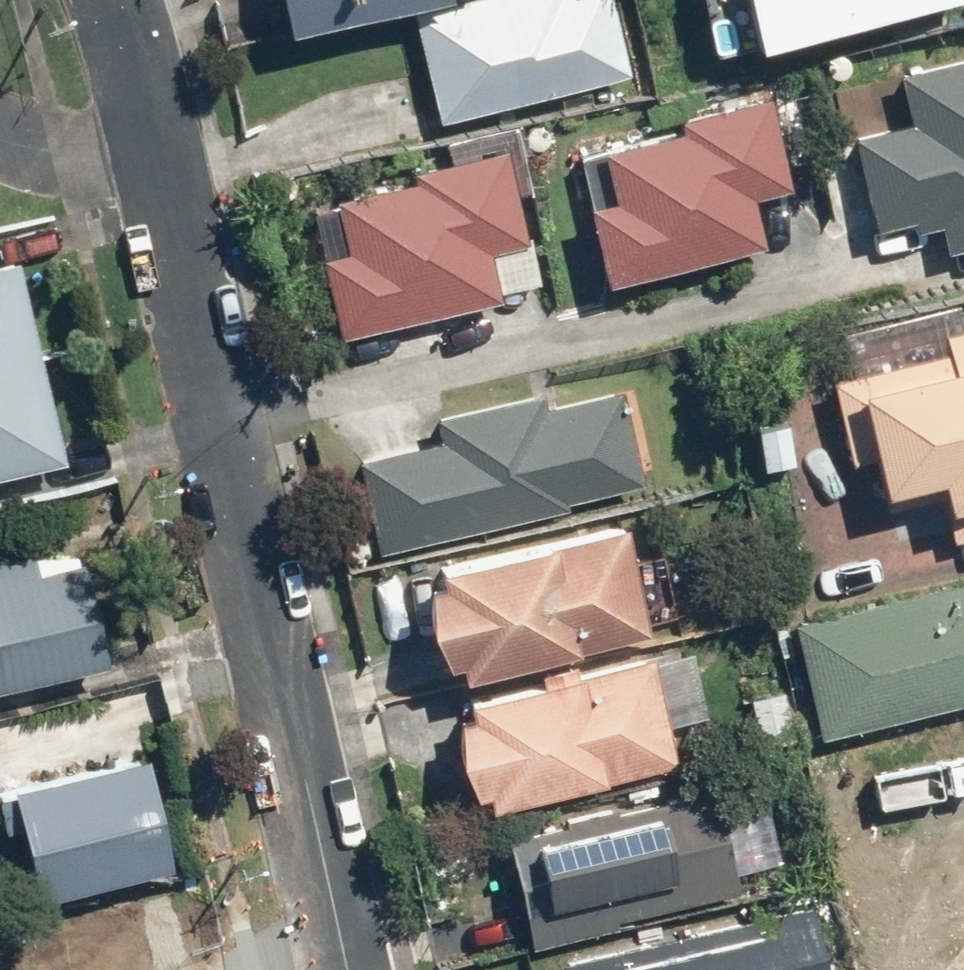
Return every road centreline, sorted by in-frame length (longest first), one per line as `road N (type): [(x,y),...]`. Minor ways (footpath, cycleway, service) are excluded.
road 1 (residential): [(115,0),(343,969)]

